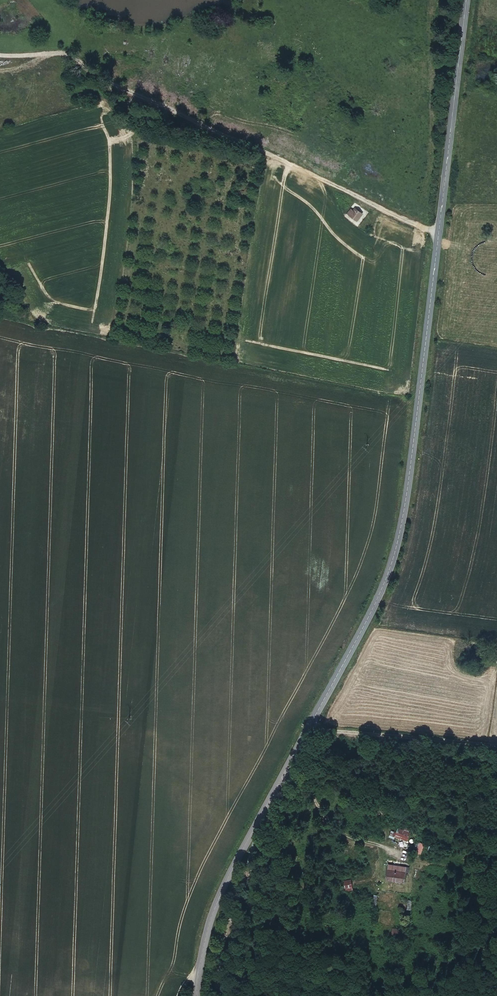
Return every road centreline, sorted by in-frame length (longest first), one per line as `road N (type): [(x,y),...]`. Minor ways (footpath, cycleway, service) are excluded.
road 1 (secondary): [(467,0),(406,503),(386,579),(230,872),(203,944),(196,995)]
road 2 (track): [(434,5),(431,159),(414,225)]
road 3 (track): [(251,995),(230,872)]

